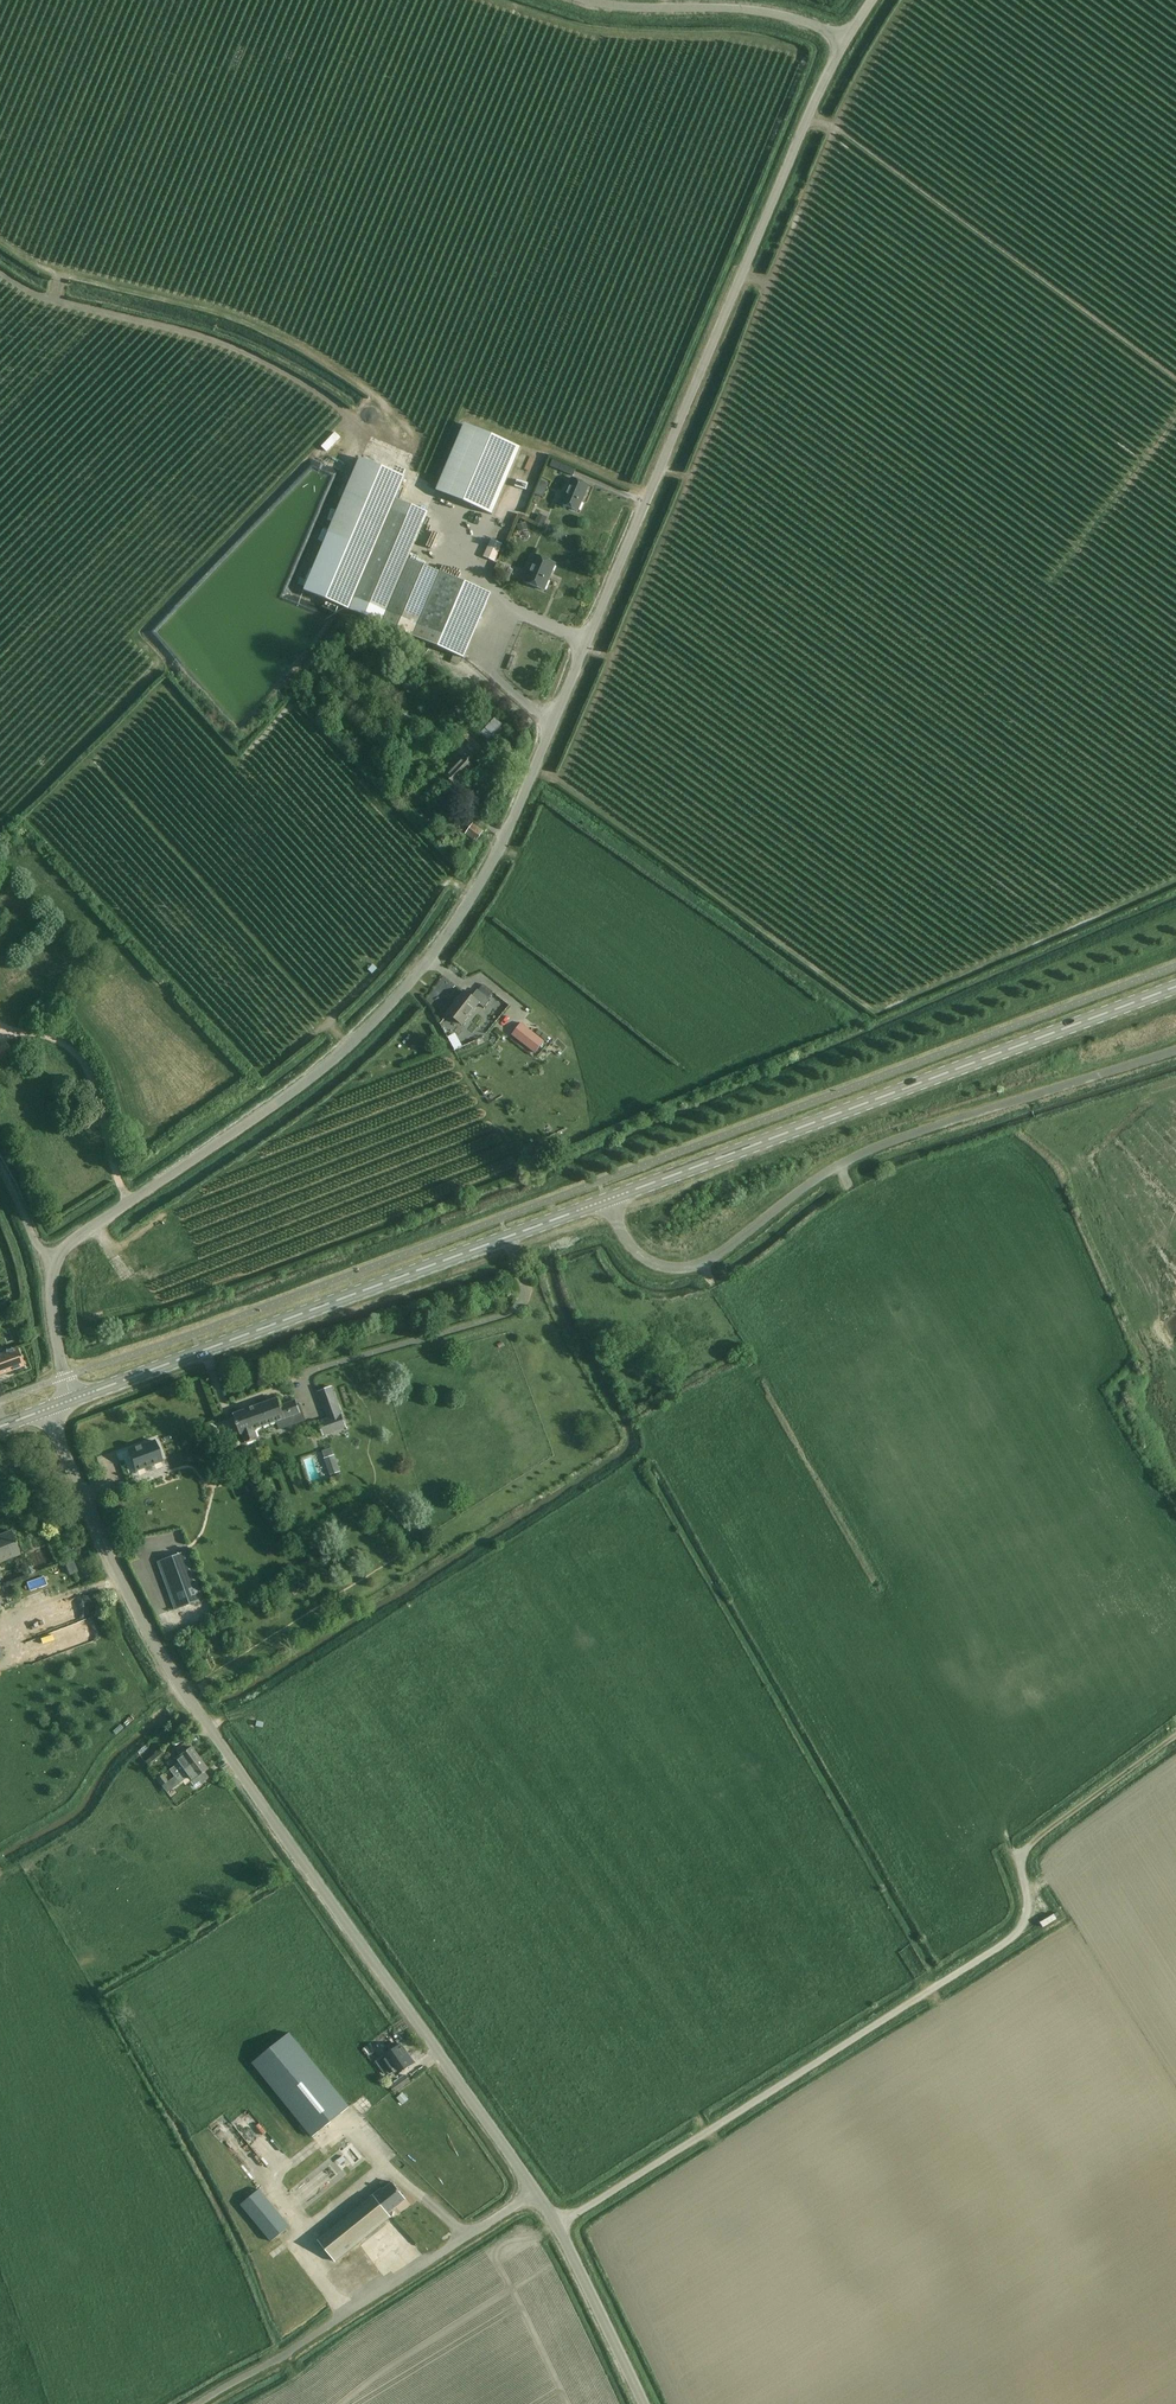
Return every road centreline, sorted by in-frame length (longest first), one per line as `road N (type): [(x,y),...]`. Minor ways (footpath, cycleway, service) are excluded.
road 1 (unclassified): [(57,1259),(363,1033),(429,960),(482,881),(846,43)]
road 2 (unclassified): [(535,2191),(157,1651),(48,1409)]
road 3 (unclassified): [(605,1198),(629,1243),(652,1263),(703,1265),(862,1153),(1175,1053)]
road 4 (secondary): [(605,1198),(1175,988)]
road 5 (secondary): [(72,1400),(605,1198)]
road 6 (unclassified): [(559,2226),(1017,1939)]
road 7 (unclassified): [(197,2403),(282,2357),(535,2191)]
road 8 (track): [(1017,1939),(1028,1918),(1024,1862),(1034,1845),(1175,1739)]
road 9 (unclassified): [(846,43),(792,19),(740,9),(585,0)]
road 10 (unclassified): [(649,2403),(559,2226)]
road 11 (unclassified): [(72,1400),(52,1304),(57,1259)]

